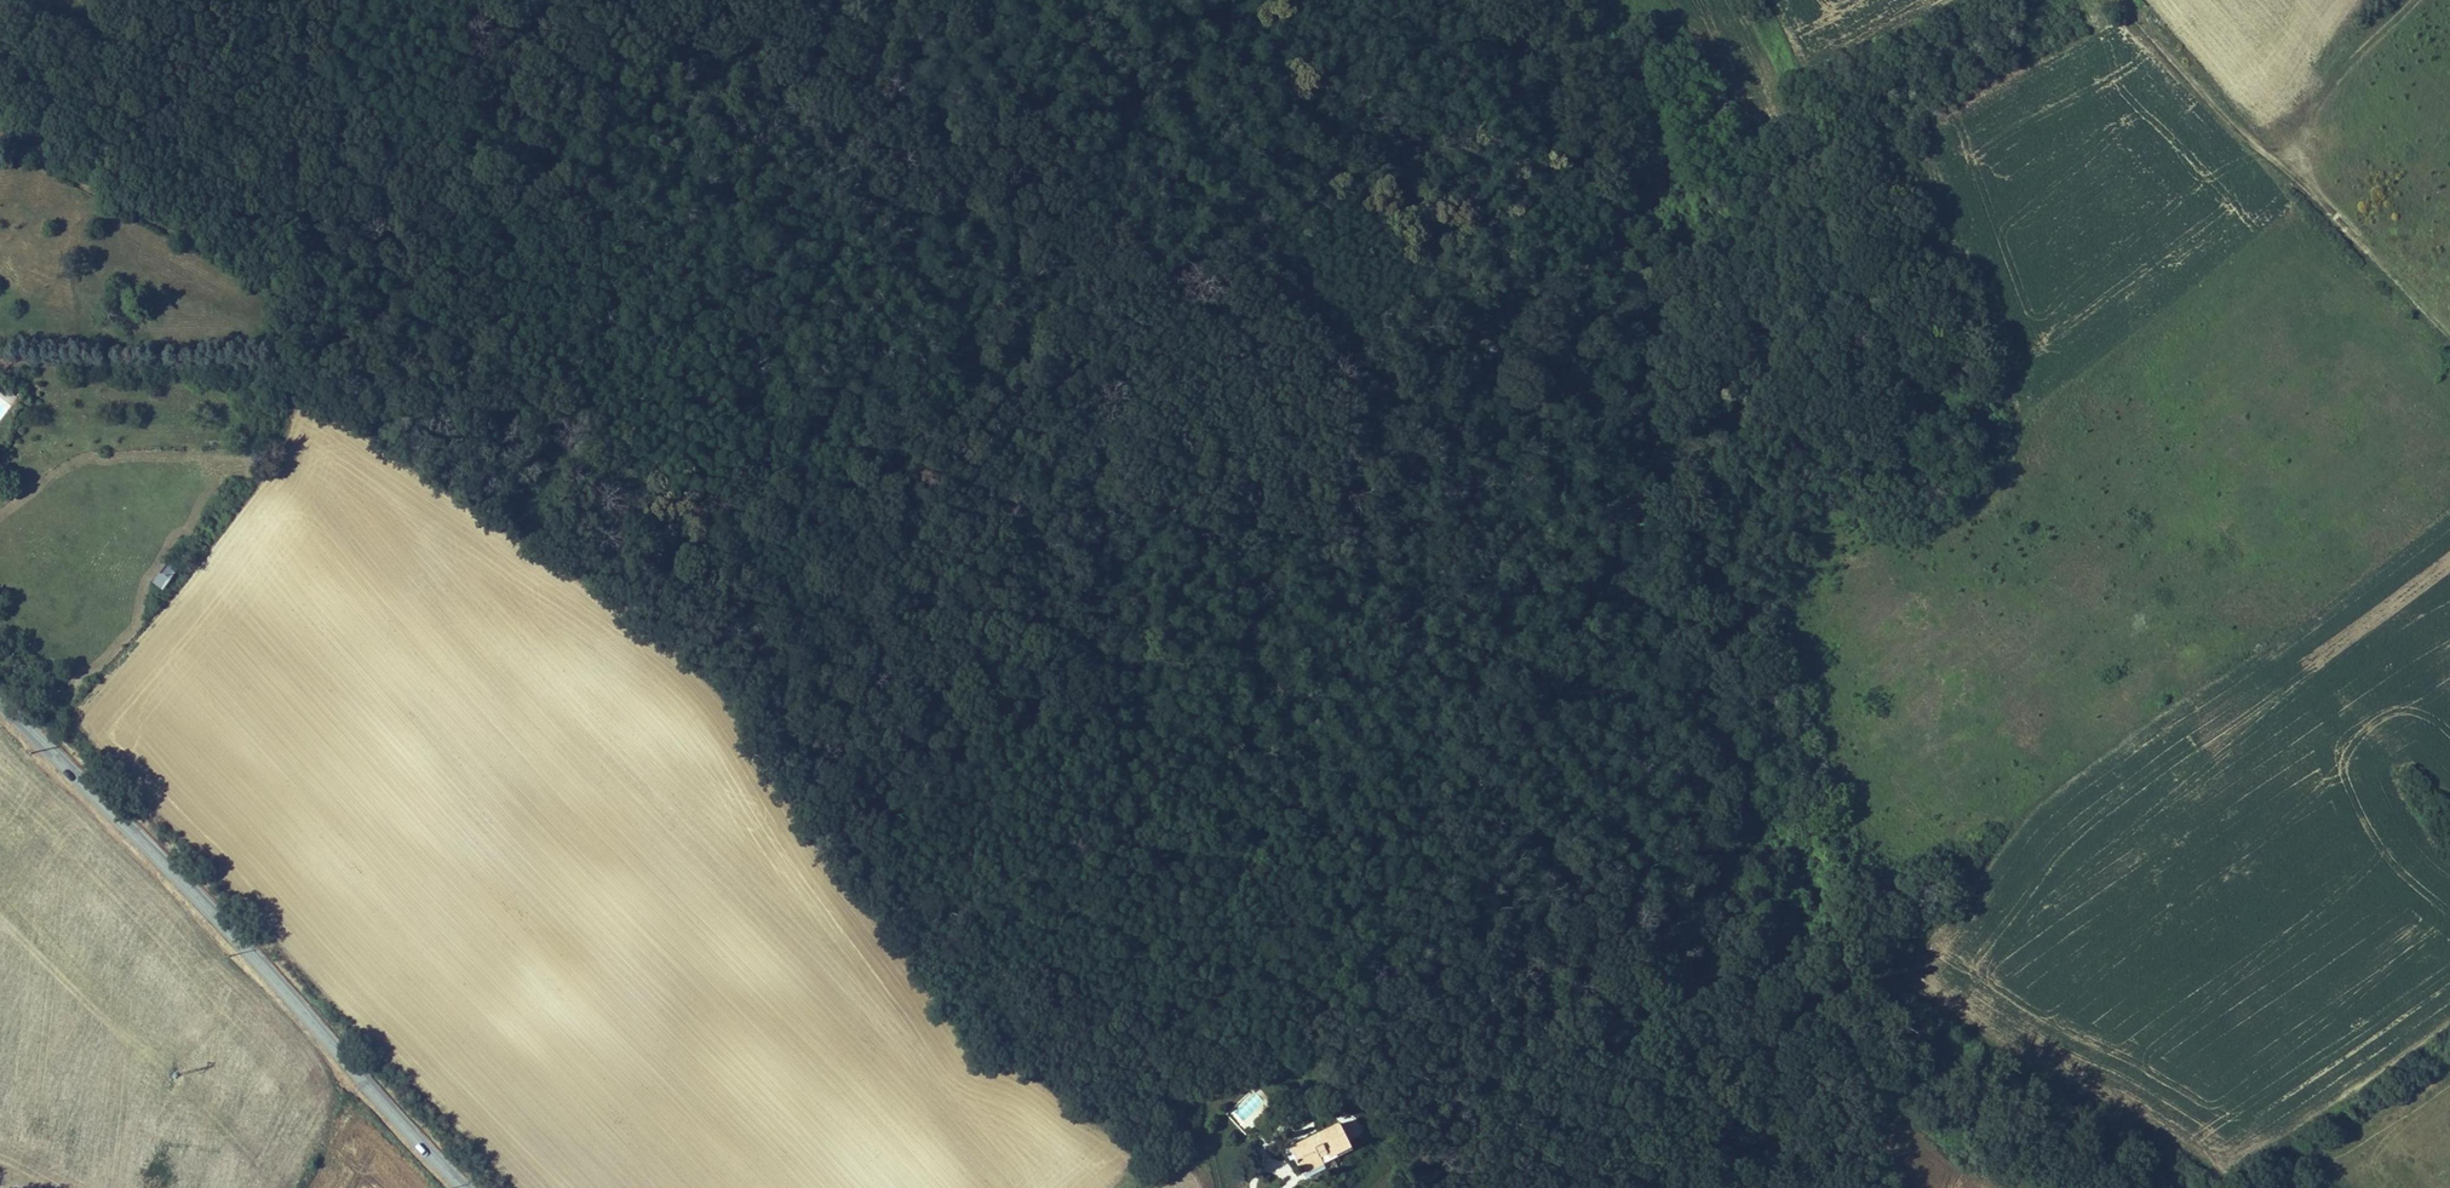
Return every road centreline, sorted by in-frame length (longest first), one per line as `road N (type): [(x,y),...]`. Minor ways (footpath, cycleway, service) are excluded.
road 1 (tertiary): [(0,701),(148,846),(469,1187)]
road 2 (track): [(2449,340),(2113,0)]

